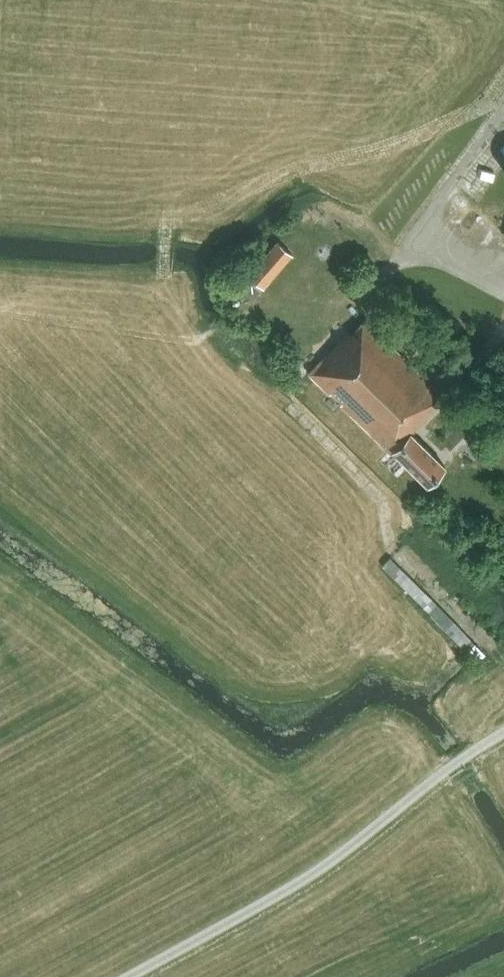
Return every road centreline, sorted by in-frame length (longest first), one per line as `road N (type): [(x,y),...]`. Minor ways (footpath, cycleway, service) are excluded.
road 1 (unclassified): [(129,976),(315,874),(503,733)]
road 2 (track): [(291,408),(384,501),(392,552),(503,663)]
road 3 (track): [(0,312),(177,339),(197,339),(223,324)]
road 4 (track): [(407,245),(503,111)]

